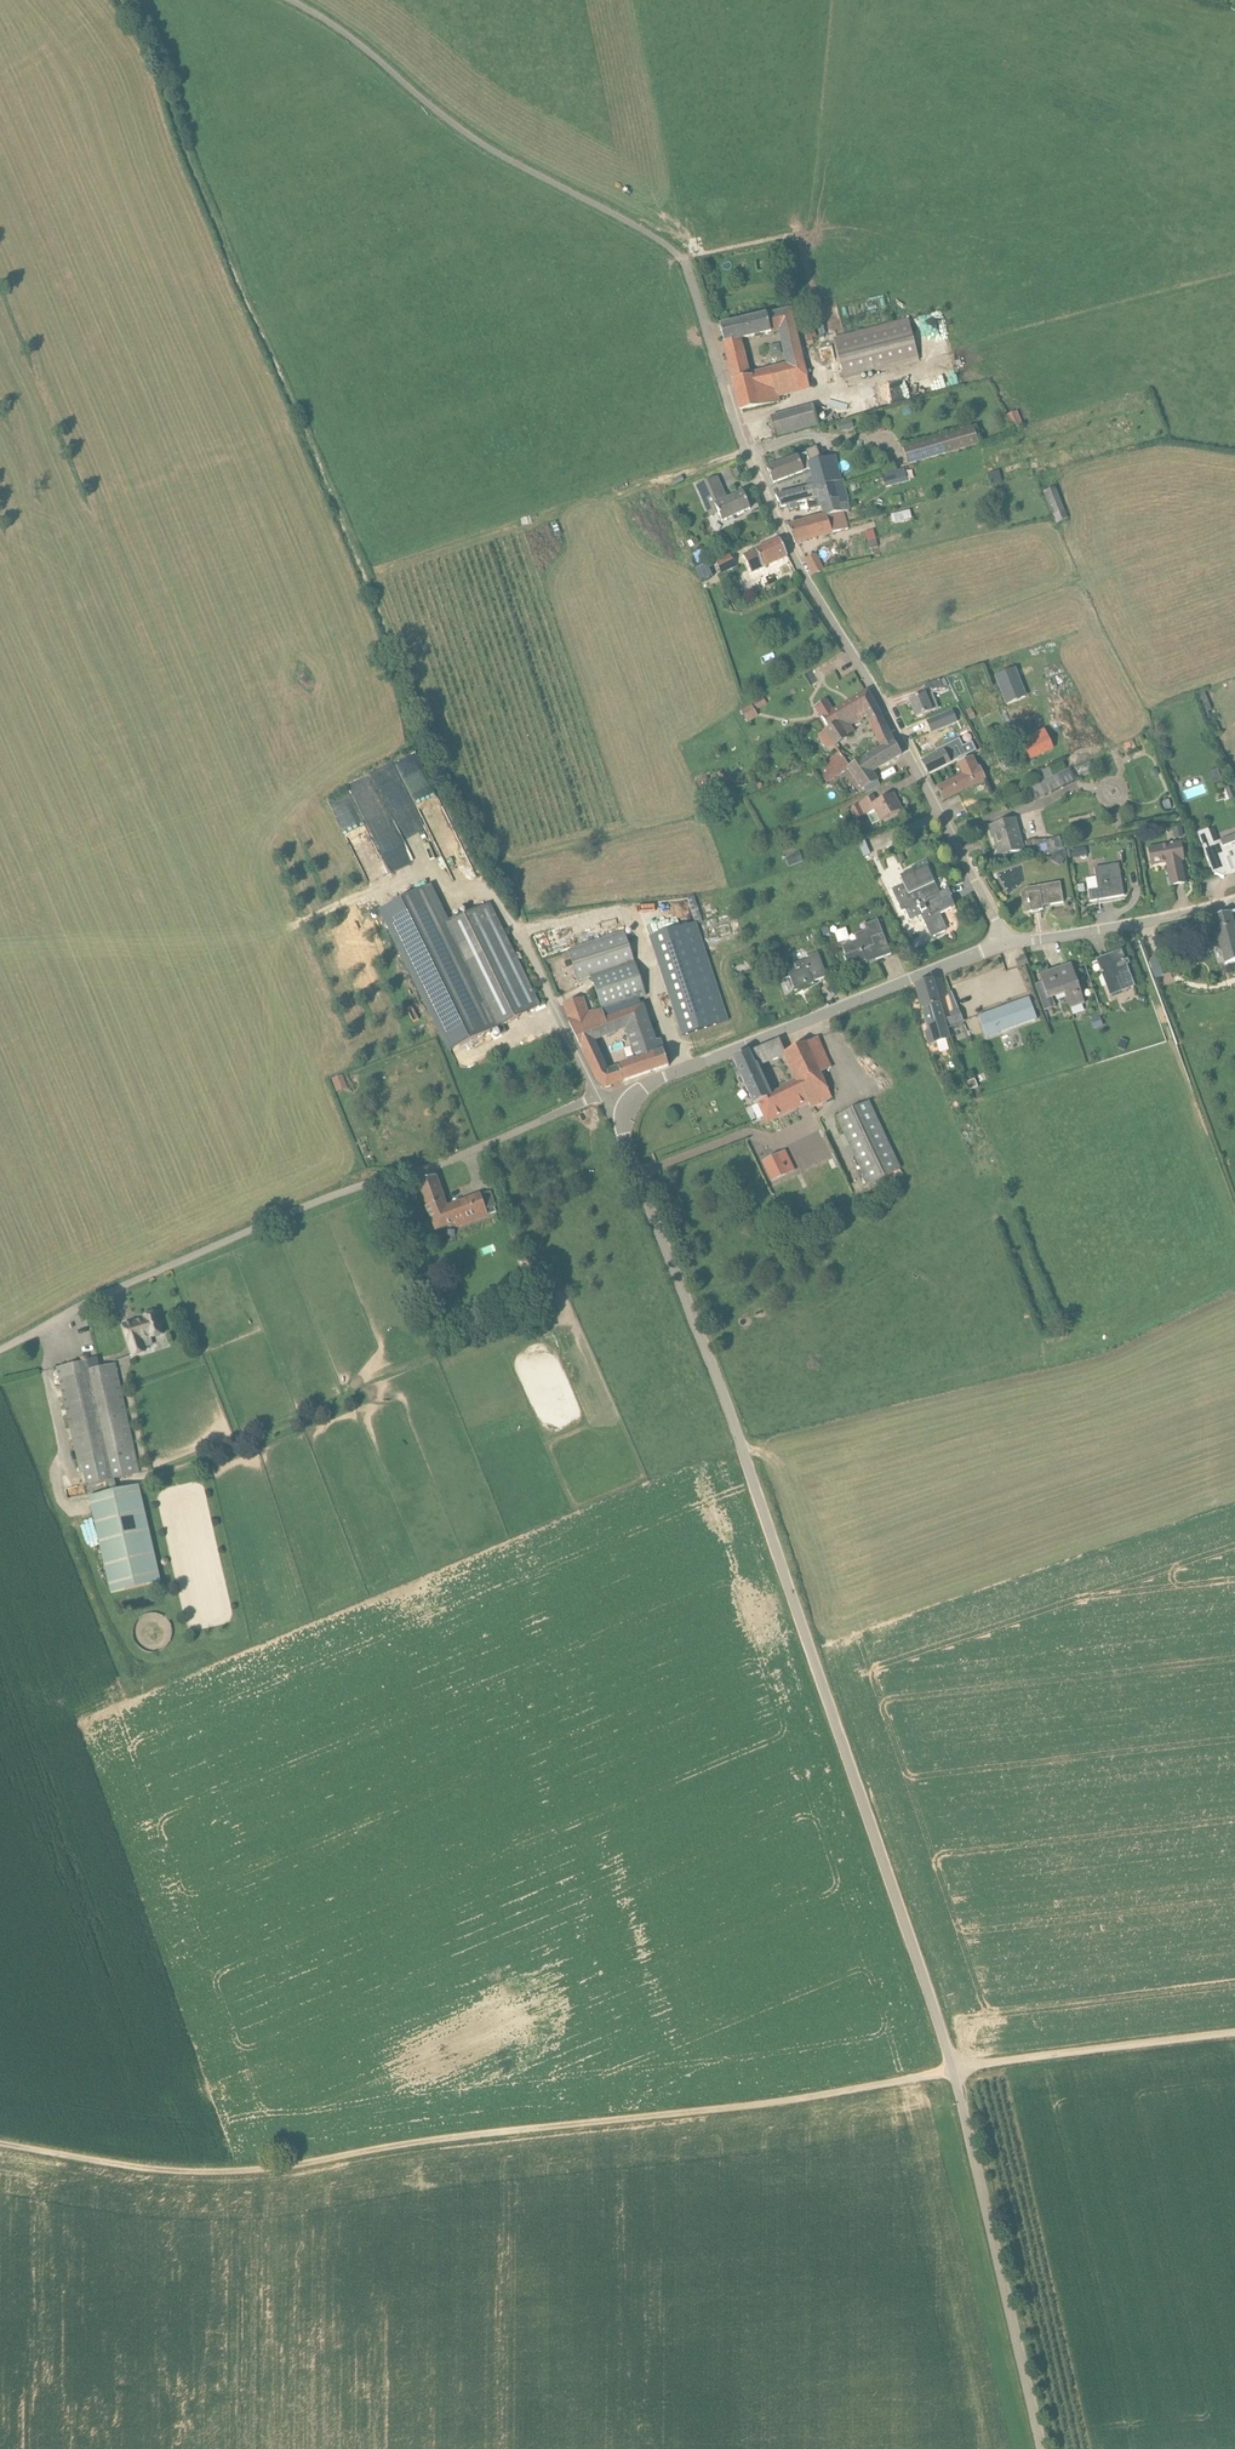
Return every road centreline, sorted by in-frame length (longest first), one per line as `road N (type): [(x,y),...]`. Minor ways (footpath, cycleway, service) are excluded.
road 1 (unclassified): [(1043,2448),(947,2048),(740,1443),(626,1146),(628,1106)]
road 2 (unclassified): [(1007,941),(793,554),(742,442),(682,259),(473,138),(346,35),(290,0)]
road 3 (track): [(522,933),(244,298),(182,146),(158,65),(119,0)]
road 4 (track): [(953,2071),(257,2169),(164,2170),(0,2143)]
road 5 (unclassified): [(0,1350),(108,1292),(334,1195),(439,1164),(584,1102),(628,1106)]
road 6 (unclassified): [(628,1106),(656,1080),(1007,941)]
road 7 (track): [(953,2071),(1234,2033)]
road 8 (unclassified): [(1007,941),(1234,900)]
road 9 (track): [(599,1099),(522,933)]

